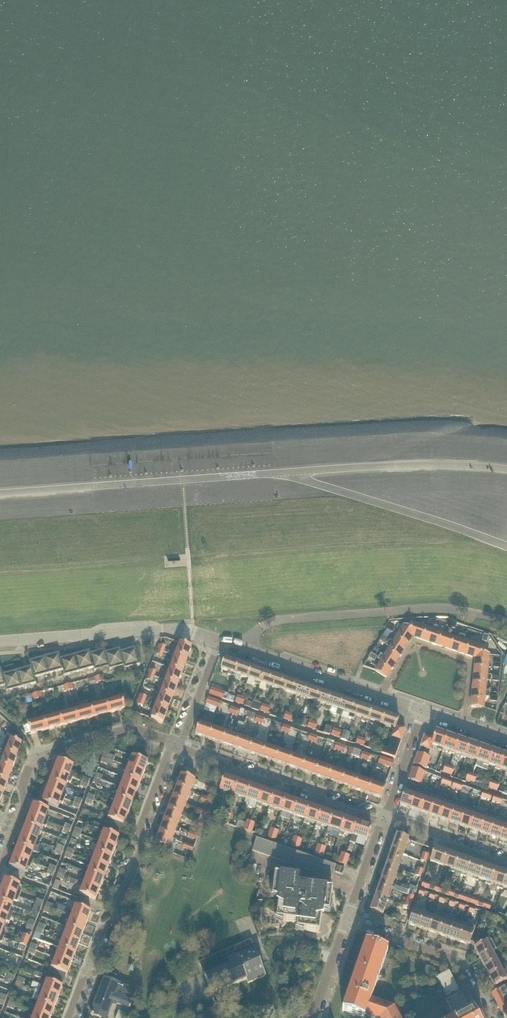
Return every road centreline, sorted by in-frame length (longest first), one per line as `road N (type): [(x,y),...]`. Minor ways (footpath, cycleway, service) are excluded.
road 1 (residential): [(172,743),(116,917),(101,931),(67,1017)]
road 2 (residential): [(172,743),(134,729),(36,756),(0,869)]
road 3 (residential): [(180,746),(267,783),(281,778),(315,788),(322,800),(381,822)]
road 4 (residential): [(219,642),(173,629),(0,642)]
road 5 (residential): [(423,710),(219,642)]
road 6 (residential): [(488,1017),(446,955),(347,920)]
road 7 (residential): [(381,822),(441,834),(448,844),(506,865)]
road 8 (residential): [(381,822),(423,710)]

